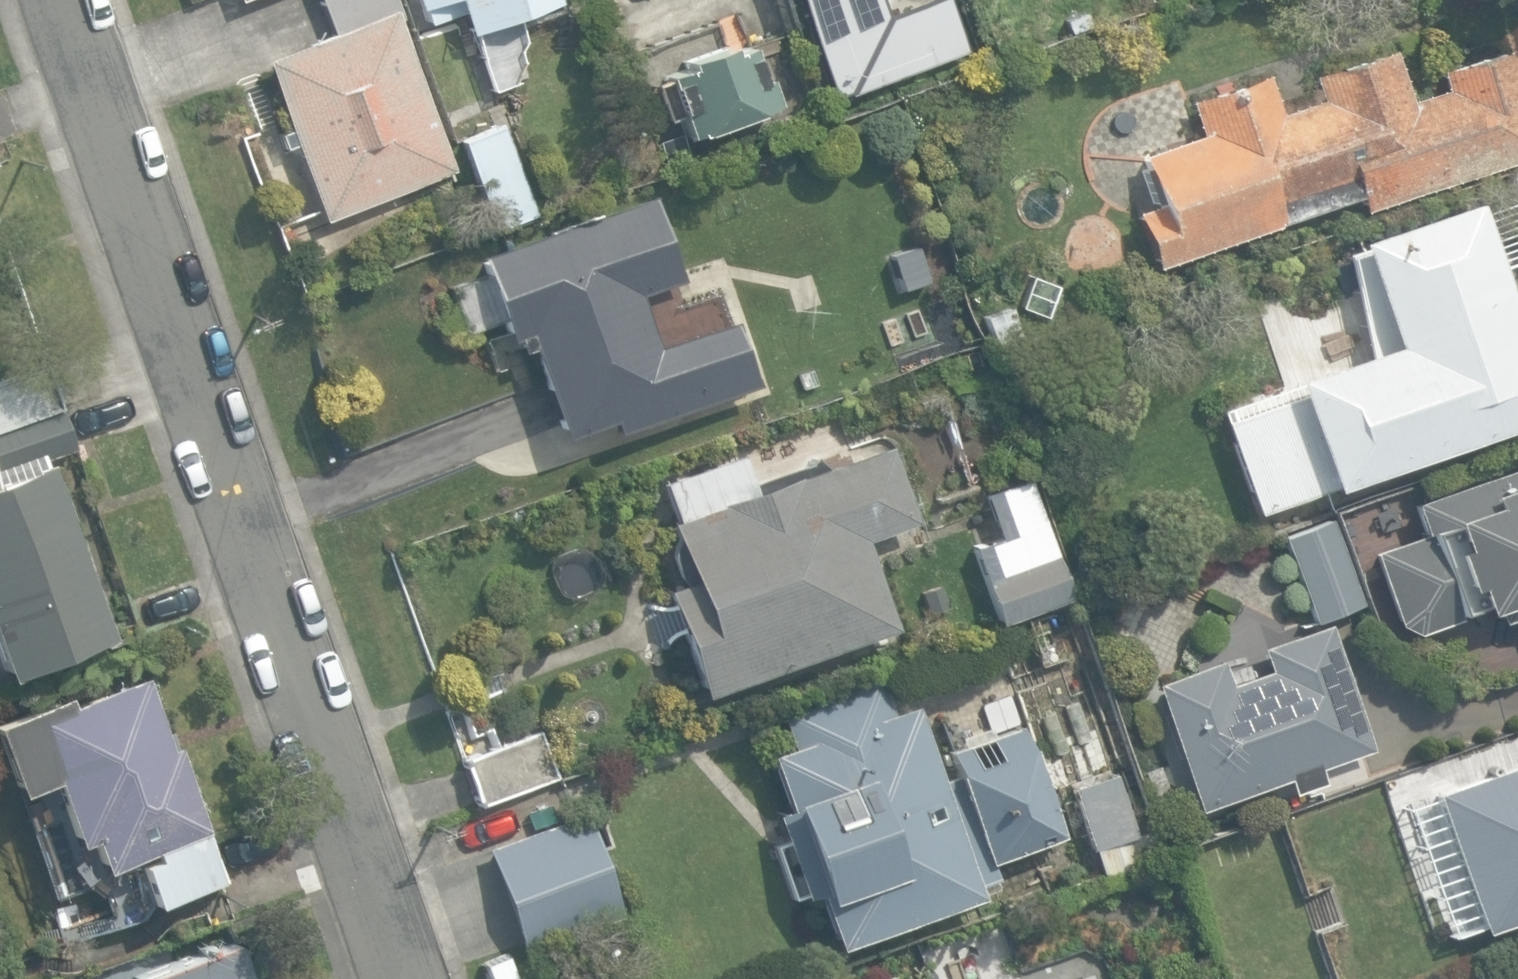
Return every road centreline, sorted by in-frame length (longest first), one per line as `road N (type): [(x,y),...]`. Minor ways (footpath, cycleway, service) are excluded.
road 1 (residential): [(66,0),(407,978)]

